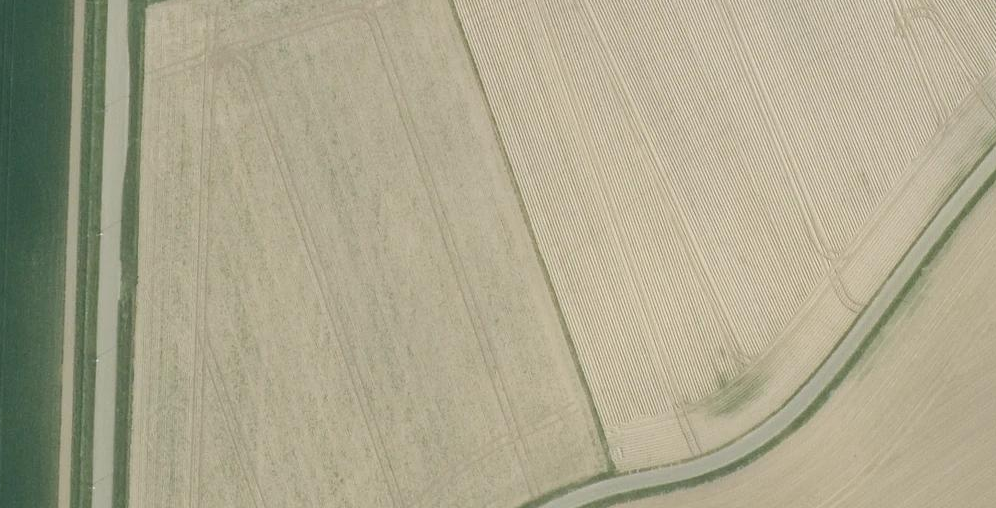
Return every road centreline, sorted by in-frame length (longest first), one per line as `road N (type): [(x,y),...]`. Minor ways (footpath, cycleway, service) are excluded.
road 1 (unclassified): [(563,507),(705,466),(767,428),(995,153)]
road 2 (track): [(622,486),(452,0)]
road 3 (unclassified): [(102,507),(120,0)]

